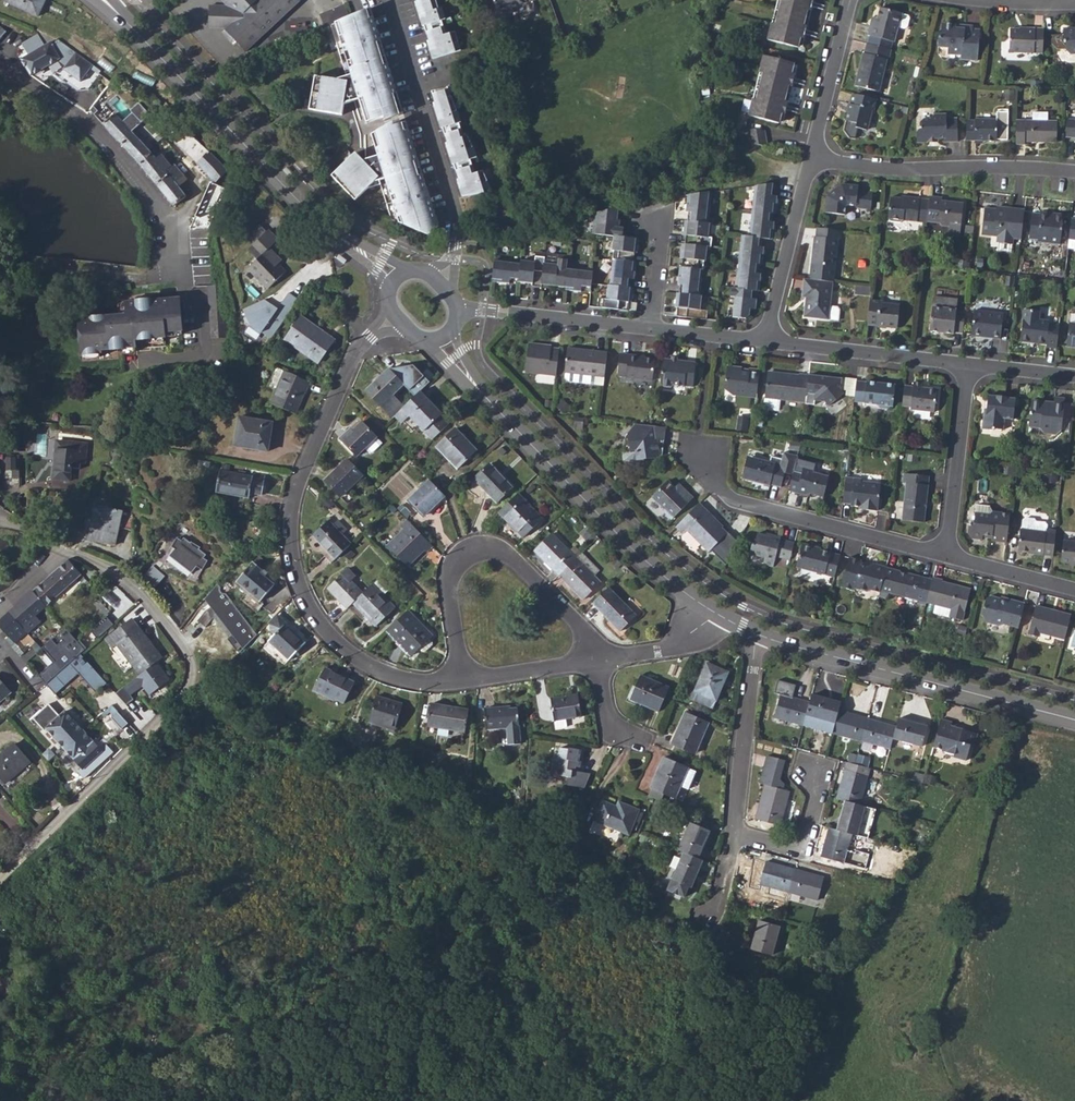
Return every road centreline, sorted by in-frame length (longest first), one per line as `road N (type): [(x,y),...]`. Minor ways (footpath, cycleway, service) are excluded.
road 1 (residential): [(0,524),(64,545),(141,594),(191,668),(160,719),(0,882)]
road 2 (residential): [(396,319),(357,349),(294,497),(289,544),(309,606),(355,655),(399,677),(464,678)]
road 3 (secondary): [(397,279),(323,228),(106,0)]
road 4 (secondary): [(713,612),(645,566),(466,377),(442,340)]
road 5 (secondary): [(1074,722),(756,635)]
road 6 (residential): [(464,678),(447,586),(455,564),(491,549),(512,558),(581,627),(598,664)]
road 7 (residential): [(390,4),(460,218),(441,285)]
road 8 (residential): [(0,62),(85,117),(115,147),(166,216),(180,274)]
road 9 (residential): [(946,556),(738,503),(716,486),(702,455)]
road 10 (residential): [(810,161),(903,172),(1074,174)]
road 11 (residential): [(756,635),(732,836)]
road 12 (residential): [(968,367),(768,343)]
road 13 (residential): [(650,328),(456,311)]
road 14 (residential): [(968,367),(946,556)]
road 15 (residential): [(810,161),(768,343)]
road 16 (residential): [(850,0),(810,161)]
road 17 (residential): [(732,836),(791,852),(805,841),(817,798),(811,775)]
road 18 (residential): [(464,678),(598,664)]
road 19 (residential): [(946,556),(1074,590)]
road 20 (residential): [(598,664),(664,651),(713,612)]
road 21 (residential): [(650,328),(662,201)]

